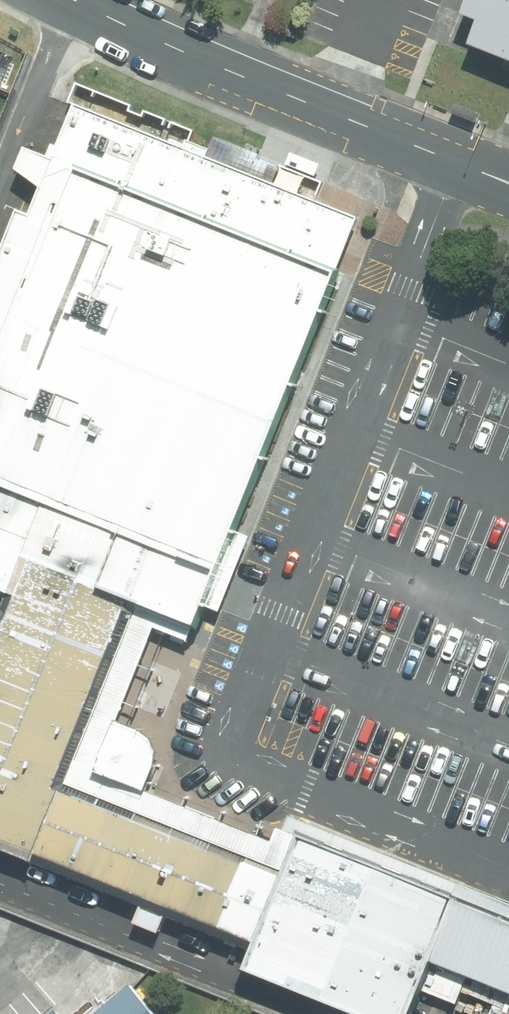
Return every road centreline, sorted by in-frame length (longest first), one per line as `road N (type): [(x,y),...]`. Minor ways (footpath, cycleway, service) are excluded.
road 1 (secondary): [(72,0),(236,78),(508,183)]

